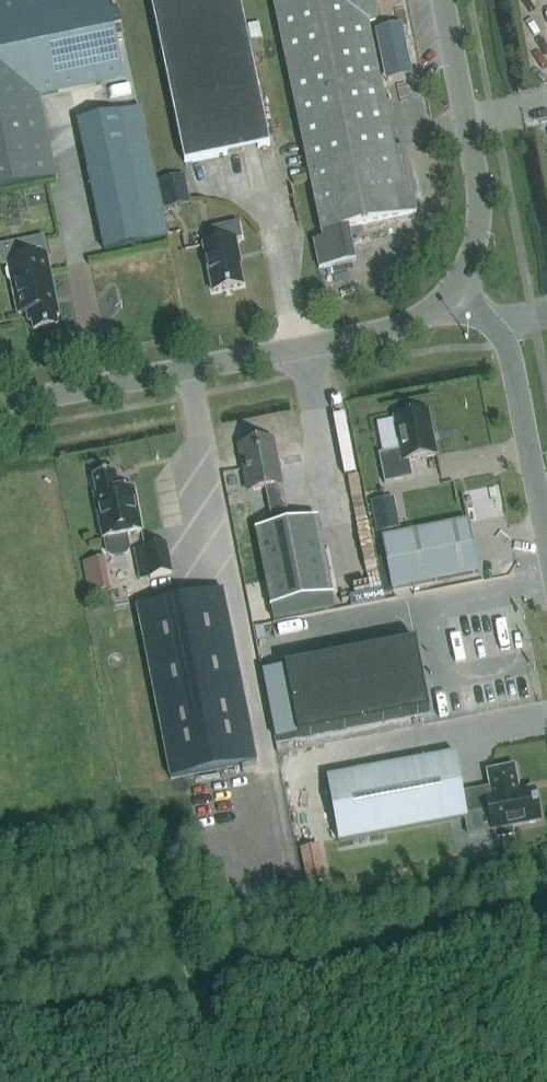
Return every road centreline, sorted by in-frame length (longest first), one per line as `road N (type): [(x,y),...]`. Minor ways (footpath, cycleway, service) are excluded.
road 1 (tertiary): [(0,406),(407,329),(457,296)]
road 2 (tertiary): [(457,296),(479,253),(484,194),(445,0)]
road 3 (unclassified): [(546,530),(512,350),(457,296)]

